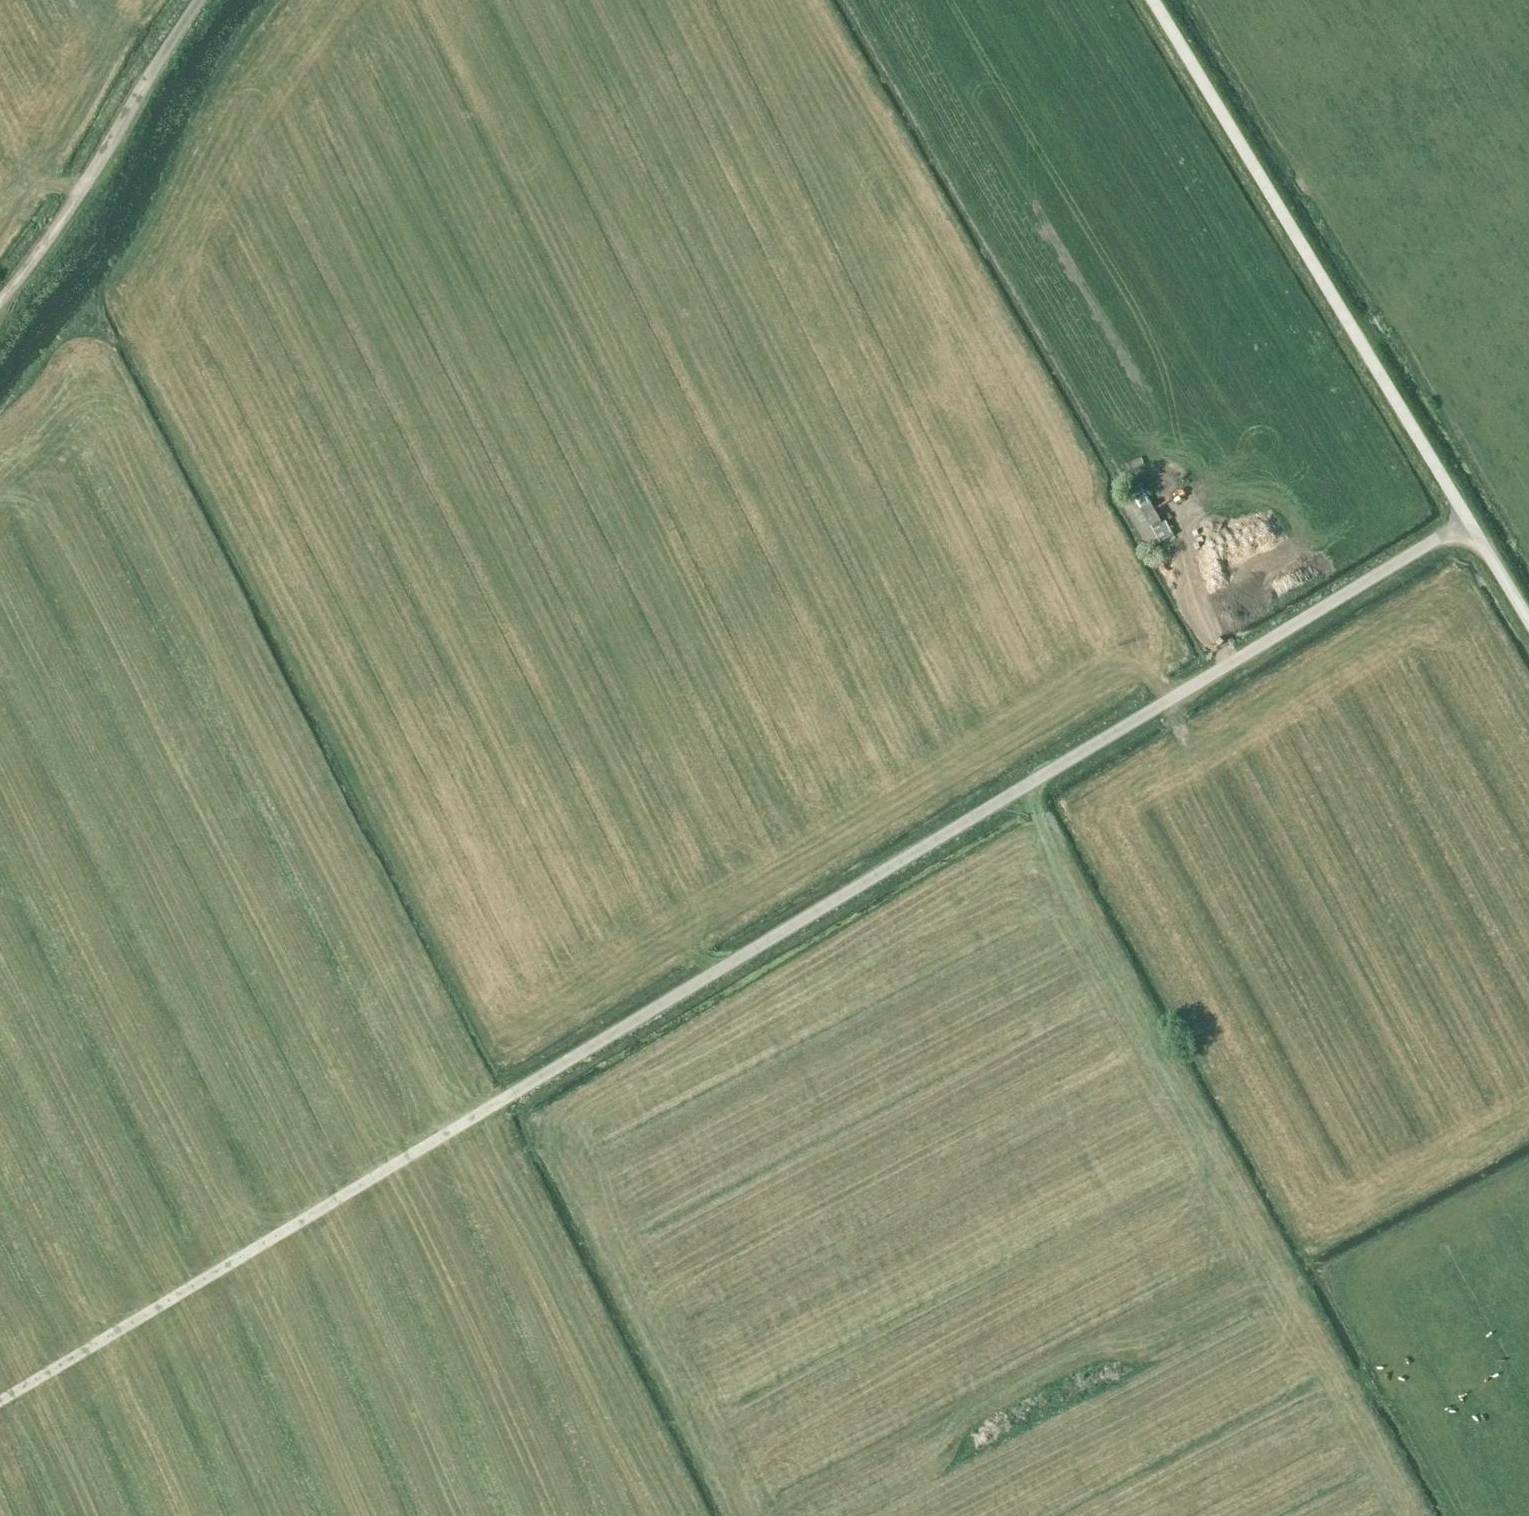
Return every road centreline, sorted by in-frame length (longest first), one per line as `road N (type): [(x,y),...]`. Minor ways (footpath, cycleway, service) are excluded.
road 1 (unclassified): [(0,1400),(1470,521)]
road 2 (unclassified): [(1470,521),(1149,0)]
road 3 (unclassified): [(0,298),(198,0)]

